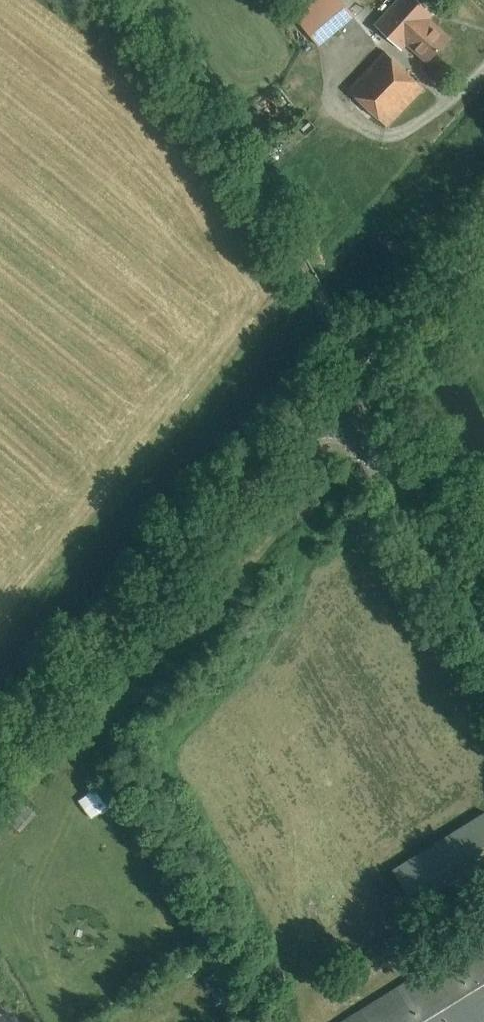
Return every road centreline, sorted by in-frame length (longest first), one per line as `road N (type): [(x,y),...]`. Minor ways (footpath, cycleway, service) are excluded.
road 1 (tertiary): [(0,760),(334,411)]
road 2 (track): [(358,381),(126,0)]
road 3 (unclassified): [(483,644),(334,411)]
road 4 (tertiary): [(334,411),(483,237)]

